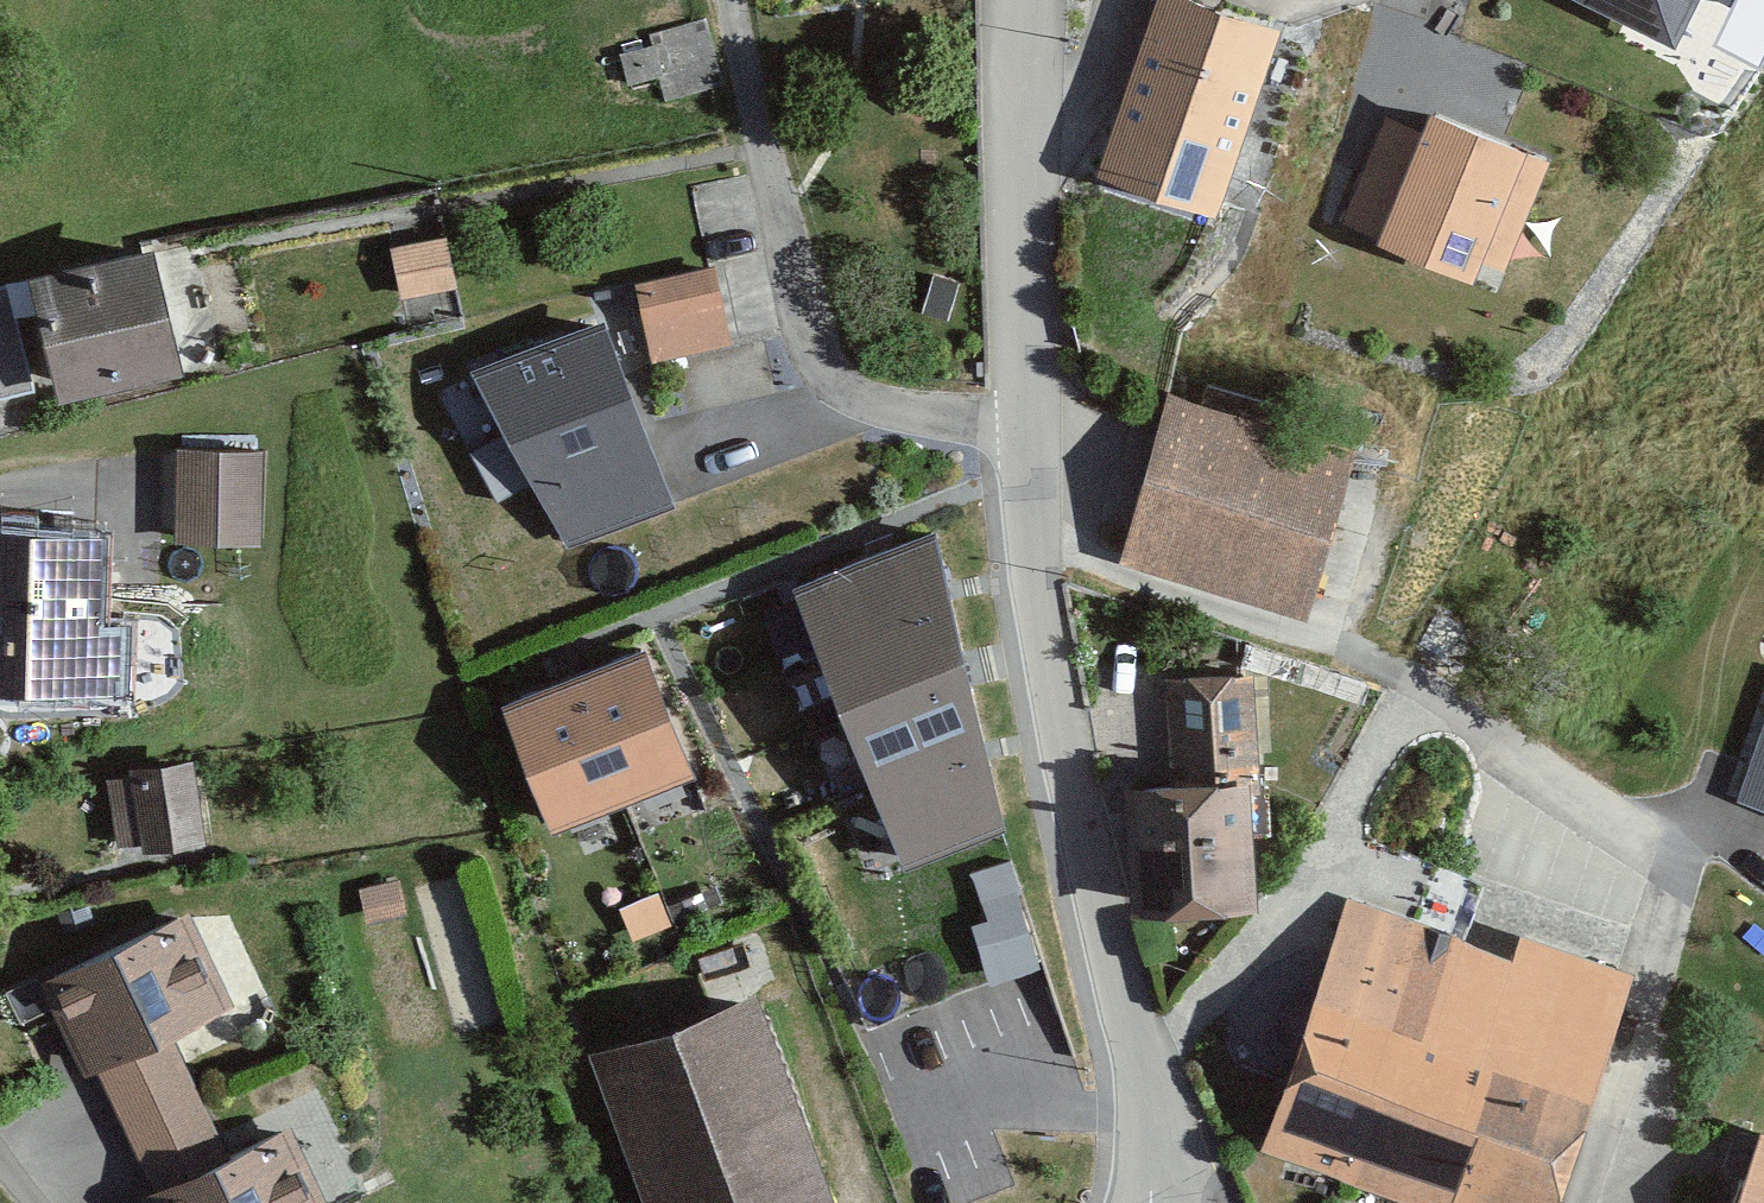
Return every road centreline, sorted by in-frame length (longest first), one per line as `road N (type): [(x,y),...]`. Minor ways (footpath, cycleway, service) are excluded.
road 1 (residential): [(1161,1202),(1160,1133),(1085,880),(1038,637),(1025,424),(1025,0)]

